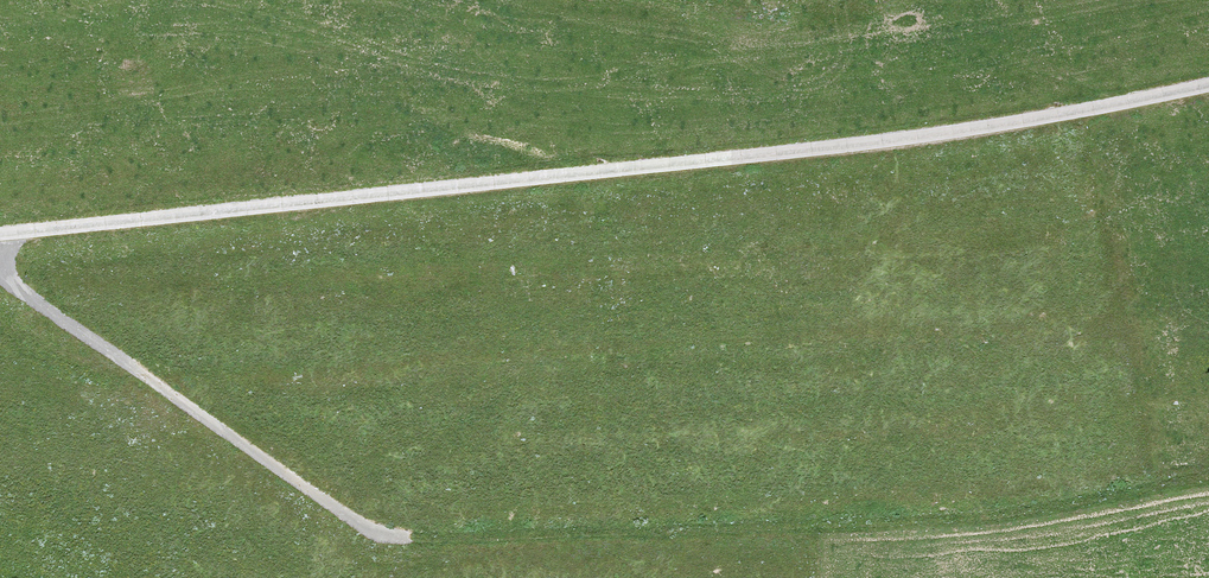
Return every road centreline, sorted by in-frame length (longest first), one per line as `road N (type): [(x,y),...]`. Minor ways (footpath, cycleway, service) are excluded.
road 1 (residential): [(1208,86),(923,138),(0,237)]
road 2 (track): [(1208,482),(987,519),(411,542)]

